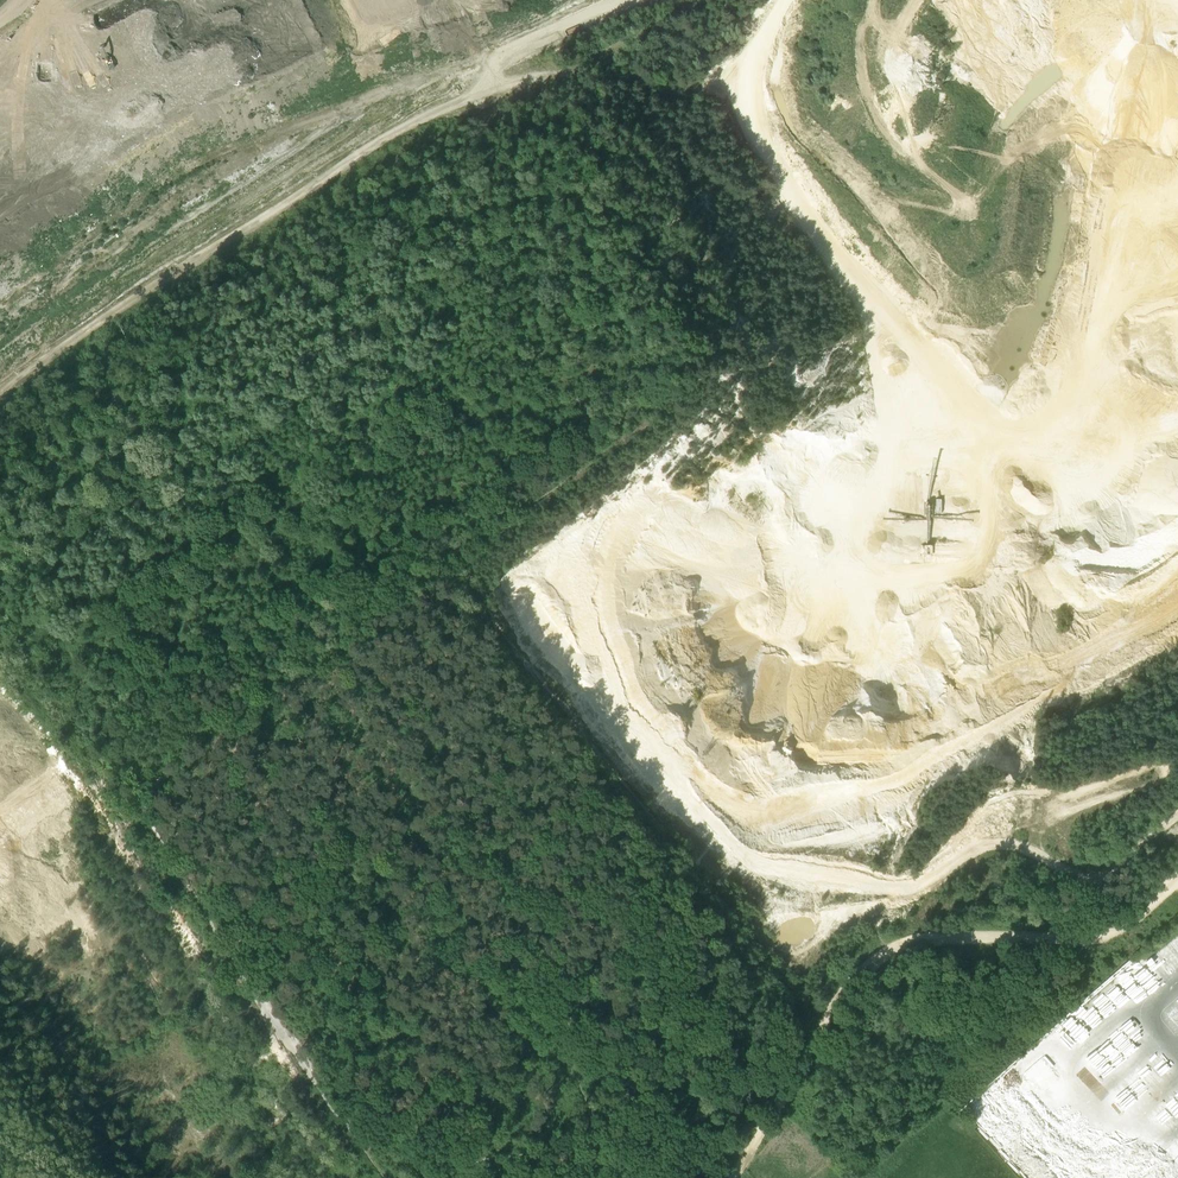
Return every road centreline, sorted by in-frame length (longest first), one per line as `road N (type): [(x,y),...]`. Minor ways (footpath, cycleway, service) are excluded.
road 1 (track): [(732,1177),(873,959),(923,940),(1097,935),(1177,874)]

